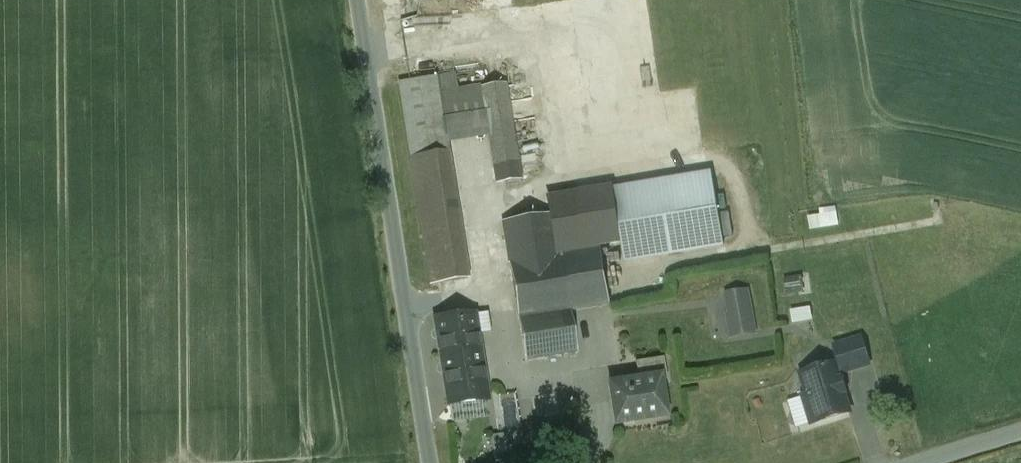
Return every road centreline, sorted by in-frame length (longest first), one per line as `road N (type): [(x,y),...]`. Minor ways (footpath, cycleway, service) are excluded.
road 1 (unclassified): [(430,462),(358,0)]

